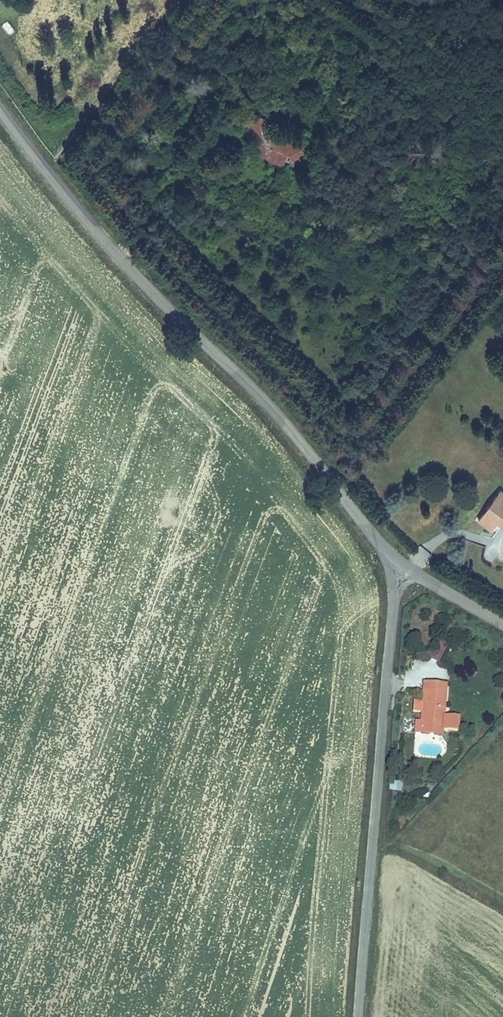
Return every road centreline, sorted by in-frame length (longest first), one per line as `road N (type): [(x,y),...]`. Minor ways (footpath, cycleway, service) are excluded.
road 1 (tertiary): [(0,112),(117,256),(267,405),(397,568)]
road 2 (tertiary): [(397,568),(359,1016)]
road 3 (tertiary): [(397,568),(502,625)]

